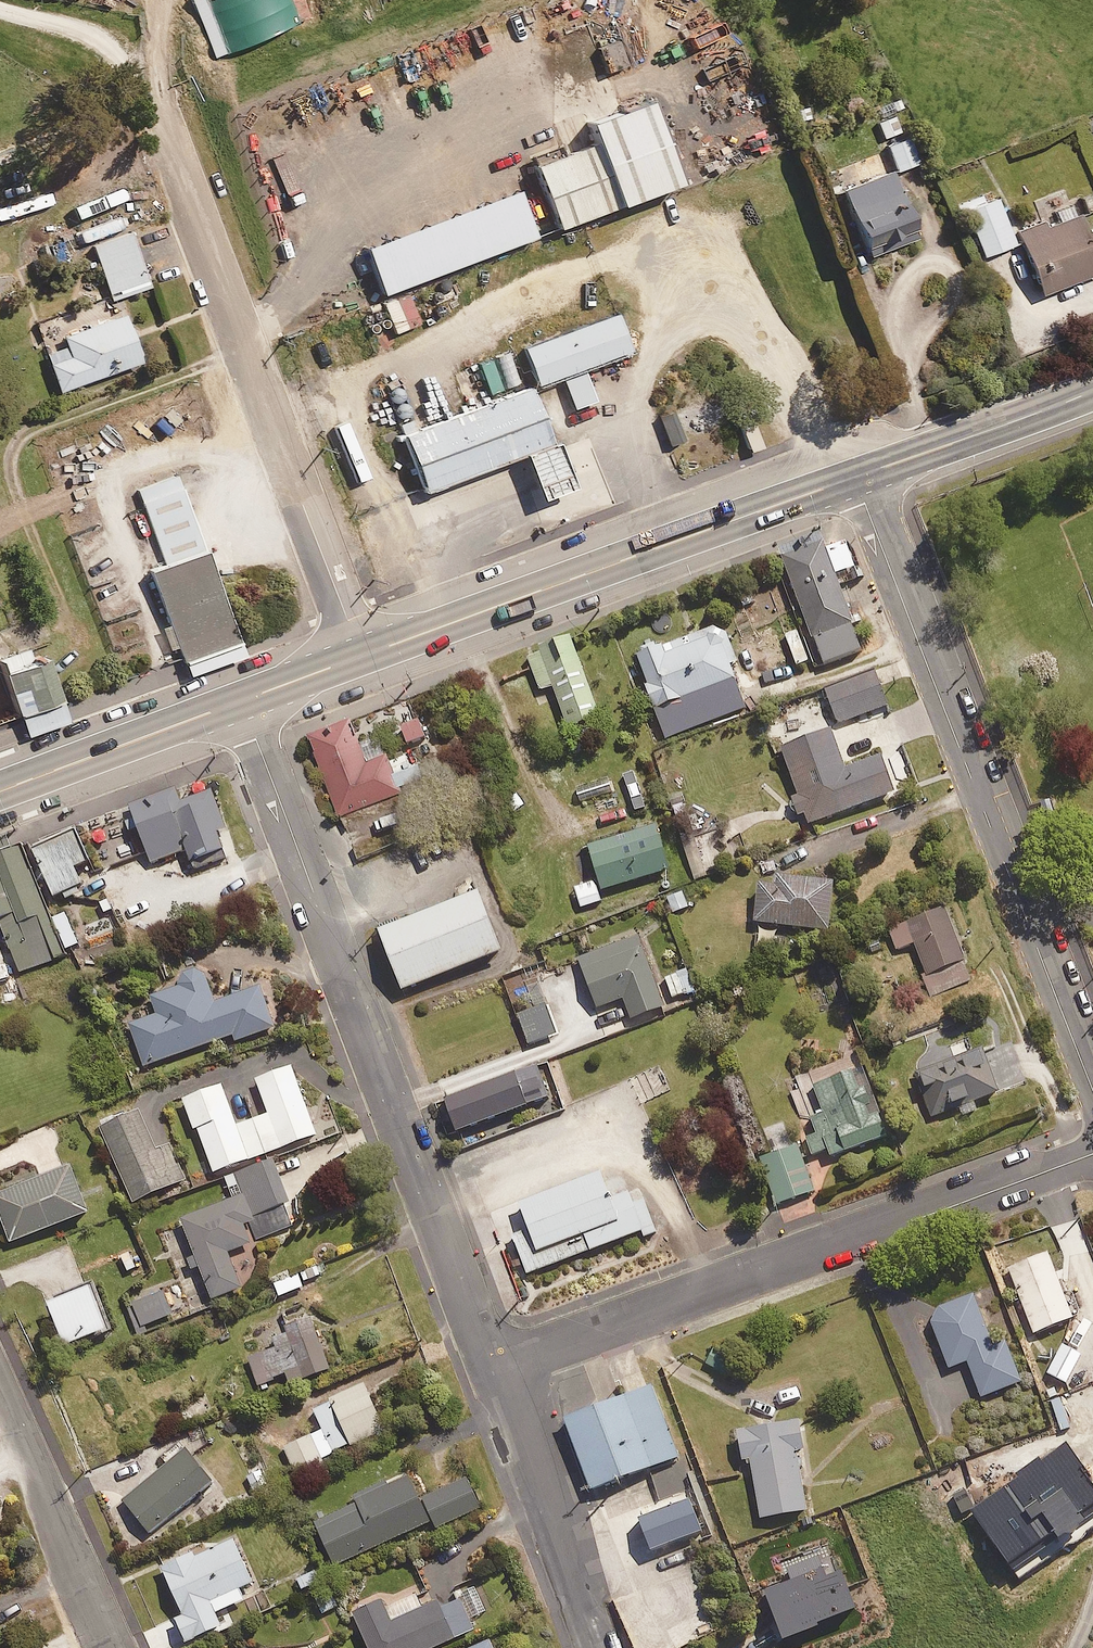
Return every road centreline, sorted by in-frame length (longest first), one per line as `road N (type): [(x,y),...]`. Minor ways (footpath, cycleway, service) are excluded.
road 1 (residential): [(241,702),(492,1372)]
road 2 (residential): [(855,477),(1092,1089)]
road 3 (residential): [(492,1372),(1092,1154)]
road 4 (unclassified): [(360,657),(151,96)]
road 5 (trunk): [(855,477),(360,657)]
road 6 (residential): [(492,1372),(599,1647)]
road 7 (residential): [(0,1405),(109,1647)]
road 8 (trunk): [(241,702),(0,792)]
road 9 (trunk): [(1092,386),(855,477)]
road 10 (track): [(0,5),(109,46),(151,96)]
road 11 (trunk): [(360,657),(241,702)]

